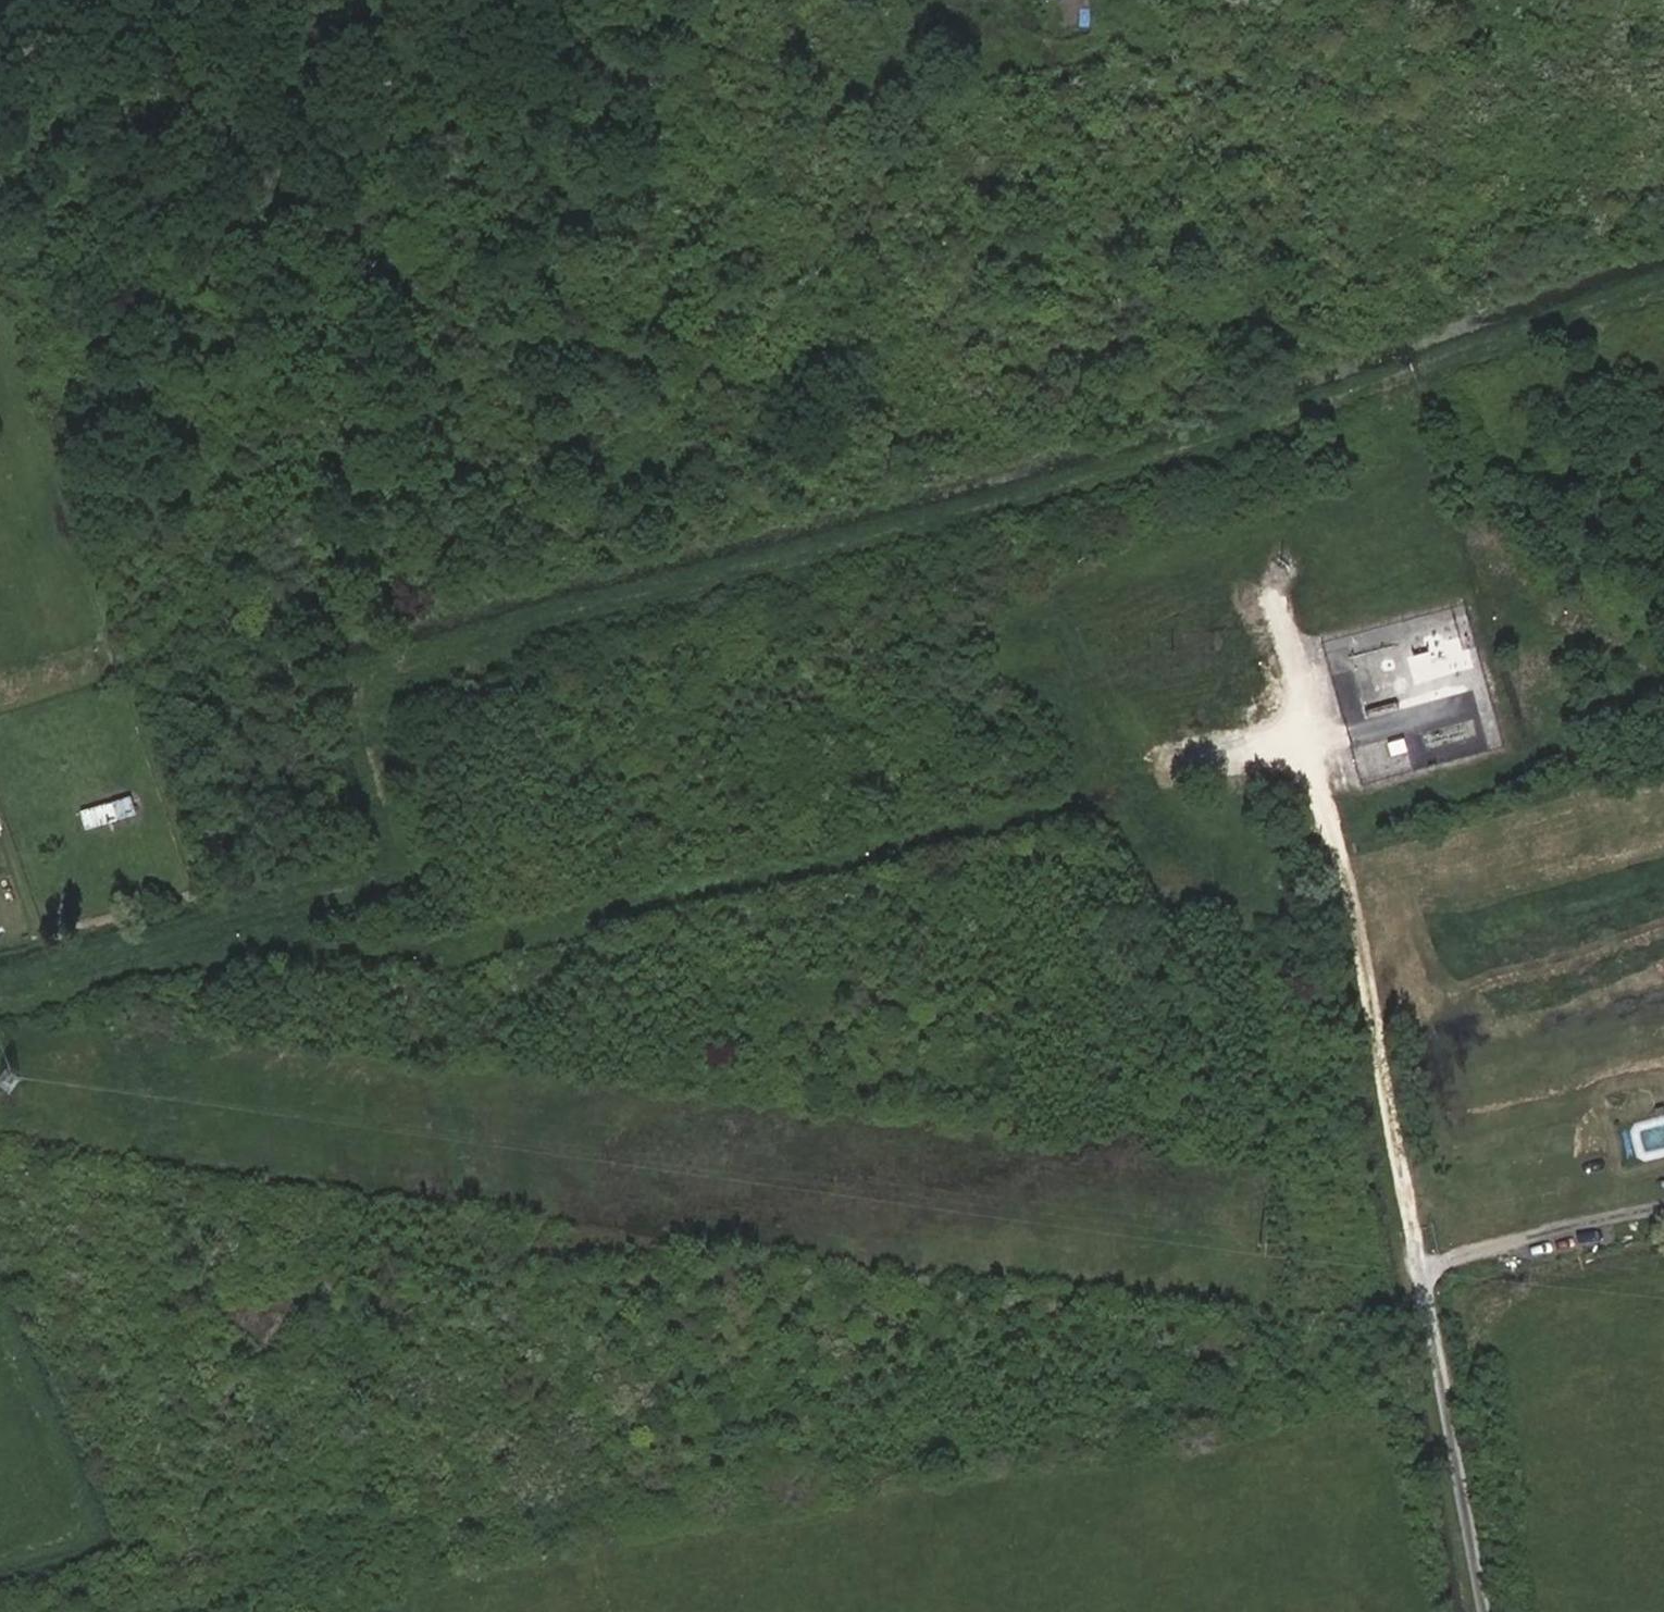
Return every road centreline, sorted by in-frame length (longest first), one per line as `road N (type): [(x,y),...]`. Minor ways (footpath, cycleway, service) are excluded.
road 1 (track): [(1274,582),(1298,710),(1295,760),(1344,876),(1360,936),(1422,1273)]
road 2 (unclassified): [(1485,1611),(1422,1273)]

